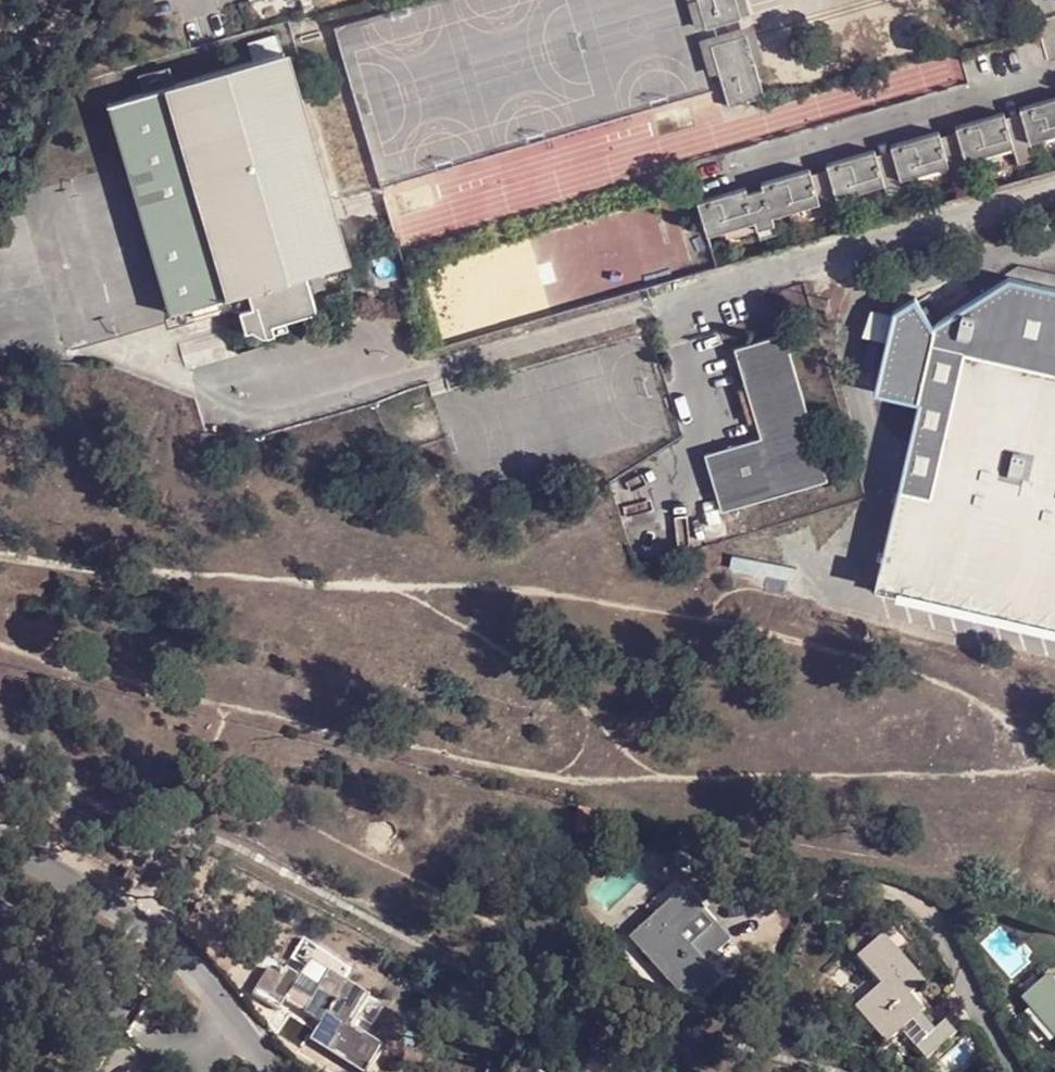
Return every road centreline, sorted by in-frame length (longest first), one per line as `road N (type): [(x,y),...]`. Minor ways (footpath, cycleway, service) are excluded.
road 1 (track): [(1054,755),(1034,751),(961,690),(888,656),(747,622),(525,584),(127,578),(0,553)]
road 2 (track): [(1054,762),(1020,772),(541,779),(396,743),(337,740),(260,712),(0,652)]
road 3 (track): [(1020,772),(982,822),(943,847),(893,855),(810,839),(714,803),(635,759),(536,675),(398,588)]
road 4 (residential): [(725,921),(841,891),(903,896),(925,909),(940,931),(1012,1071)]
road 5 (residential): [(280,1071),(168,943),(0,837)]

